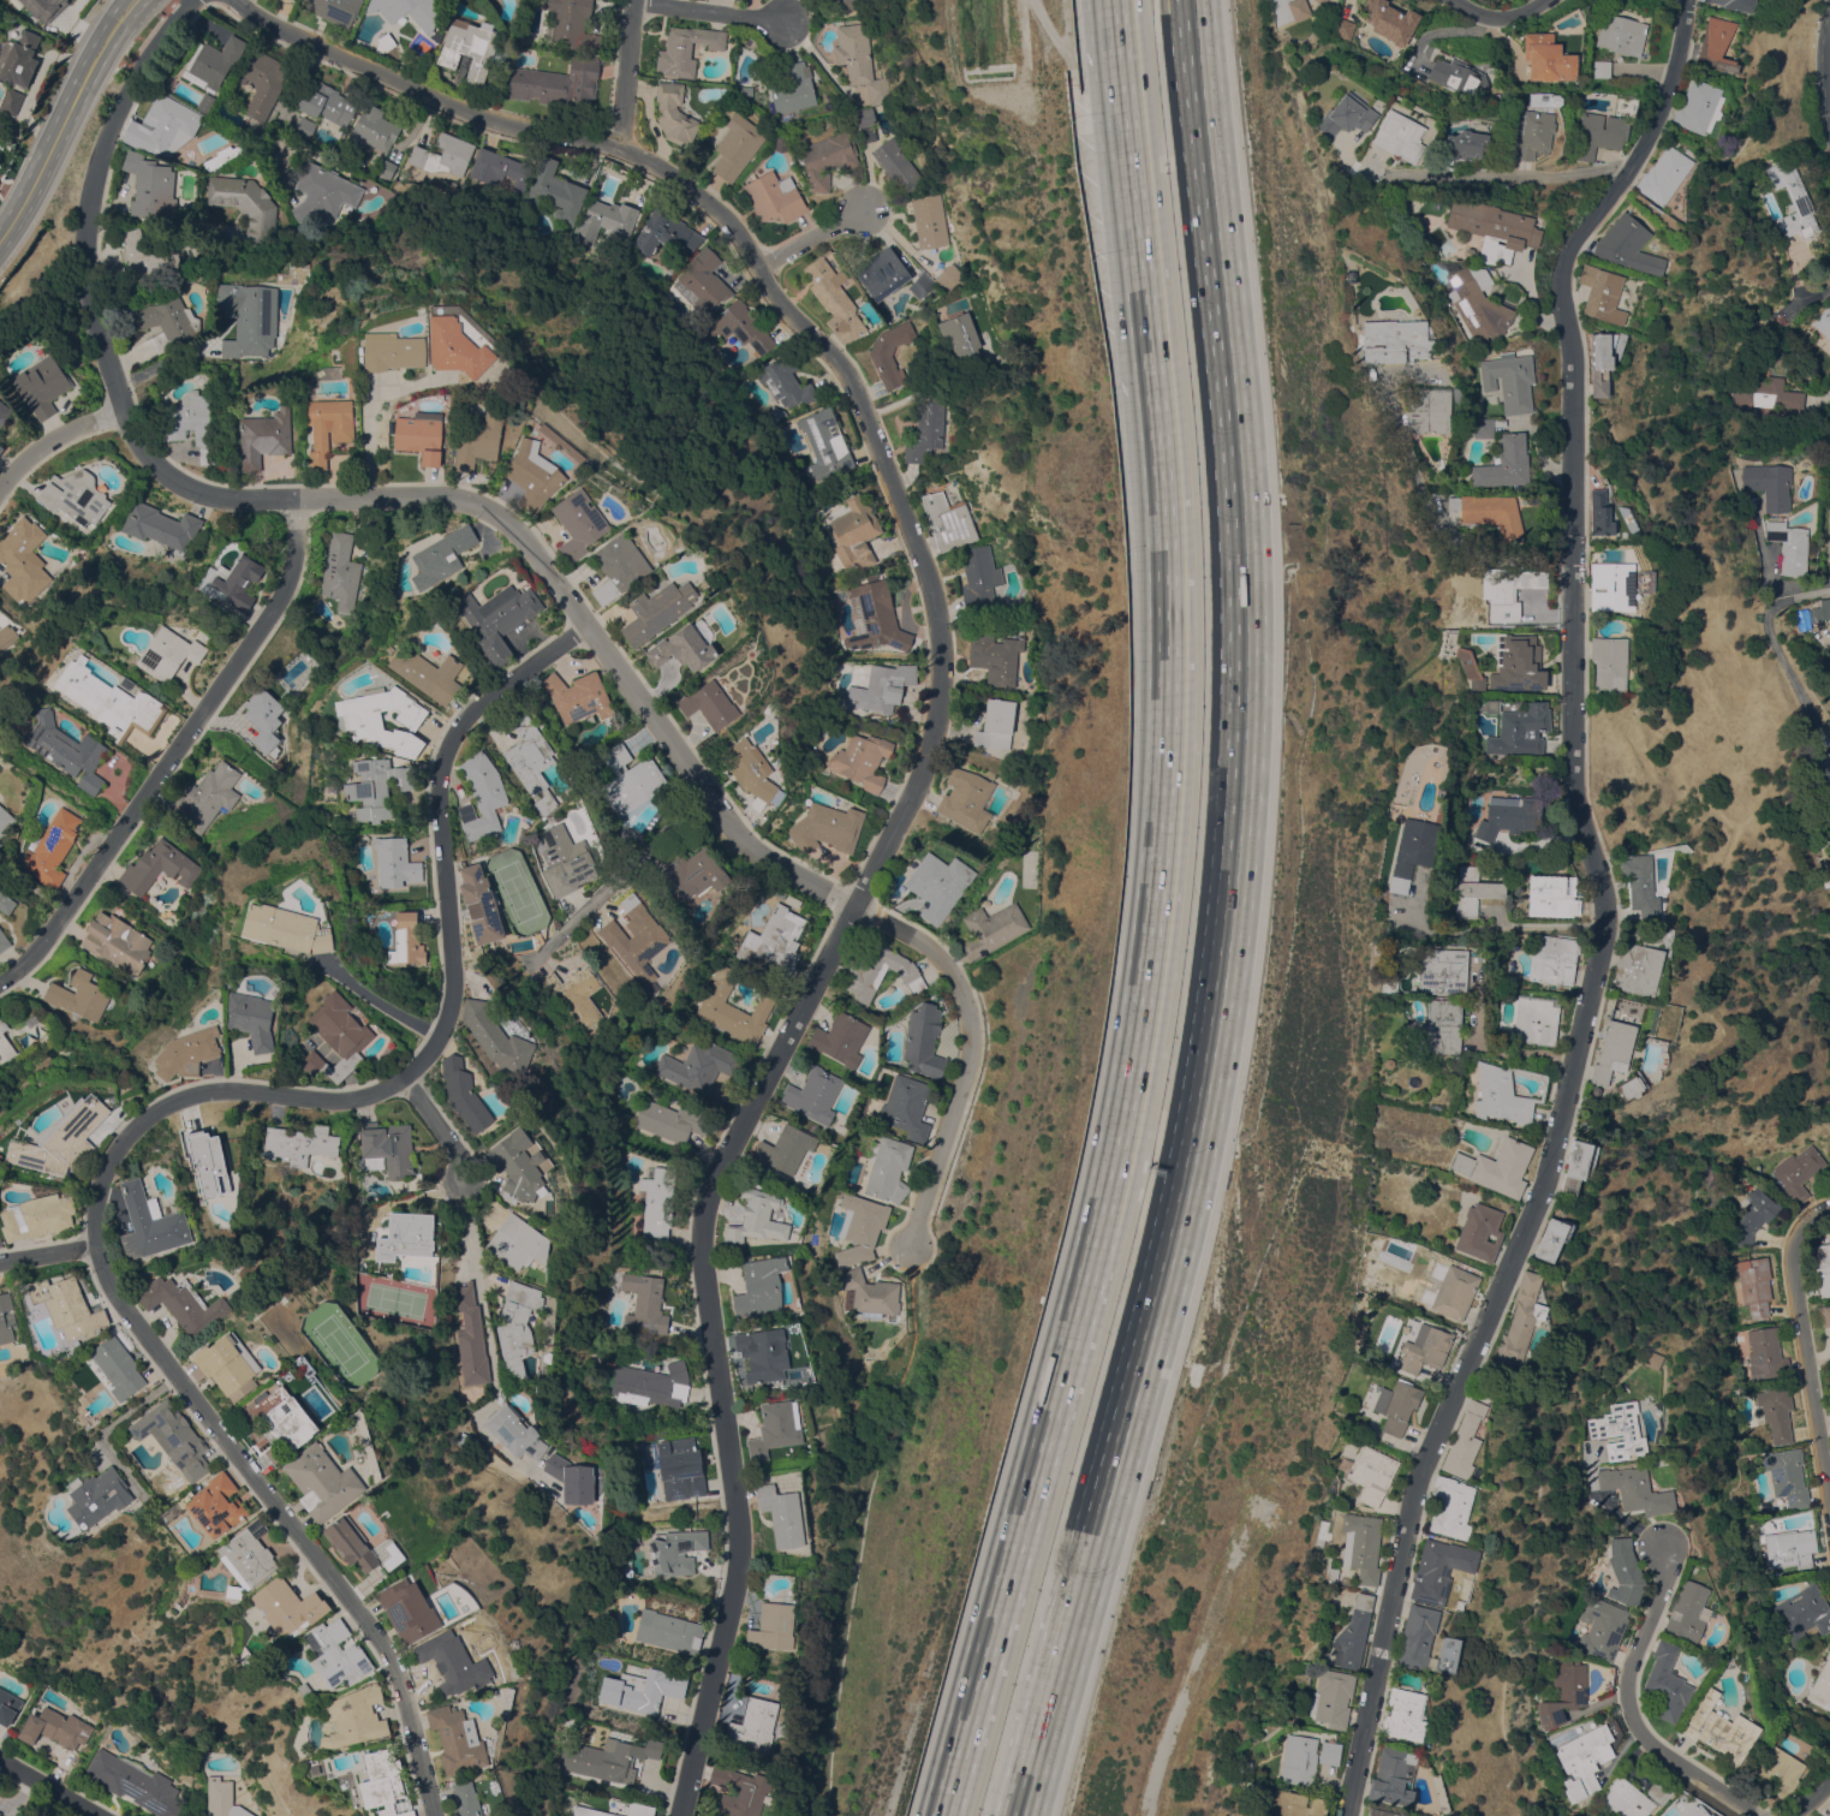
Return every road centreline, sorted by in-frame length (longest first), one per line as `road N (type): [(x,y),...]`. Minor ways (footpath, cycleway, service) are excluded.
road 1 (residential): [(1344,1815),(1419,1481),(1538,1193),(1604,927),(1573,749),(1575,358),(1560,272),(1569,244),(1632,166),(1650,129),(1685,0)]
road 2 (residential): [(683,1815),(738,1576),(739,1513),(708,1219),(720,1168),(931,760),(941,667),(925,564),(839,345),(755,266),(716,198),(614,147)]
road 3 (residential): [(907,1250),(971,1038),(964,999),(929,948),(739,835),(499,514),(439,494),(228,498),(163,468),(138,439),(106,363),(94,308),(89,193),(145,60),(201,0)]
road 4 (residential): [(438,1815),(388,1651),(131,1314),(101,1257),(97,1214),(121,1143),(166,1103),(210,1091),(341,1101),(403,1082),(421,1062),(439,1037),(454,986),(439,798),(451,743),(483,701),(585,625)]
road 5 (motorway): [(1170,1210),(1216,945),(1234,633),(1226,440),(1182,13)]
road 6 (motorway): [(1154,355),(1169,543),(1166,794),(1134,1068),(1099,1233)]
road 7 (motorway): [(1009,1815),(1170,1210)]
road 8 (motorway): [(1099,1233),(943,1815)]
road 9 (residential): [(0,981),(34,954),(279,596),(298,547),(299,498)]
road 10 (residential): [(614,147),(463,111),(303,42),(243,0)]
road 11 (motorway): [(1117,0),(1154,355)]
road 12 (residential): [(1756,1815),(1643,1738),(1627,1707),(1623,1677),(1664,1586),(1664,1552)]
road 13 (residential): [(1829,1507),(1786,1229),(1829,1209)]
road 14 (secondary): [(0,242),(136,0)]
road 15 (residential): [(464,1214),(496,1392),(478,1425),(521,1465)]
road 16 (residential): [(1383,174),(1632,166)]
road 17 (residential): [(795,19),(633,5)]
road 18 (residential): [(0,495),(36,452),(123,410)]
road 19 (residential): [(614,147),(634,0)]
road 20 (residential): [(0,1755),(119,1815)]
road 21 (residential): [(871,206),(755,266)]
road 22 (residential): [(465,1181),(466,1163),(403,1082)]

